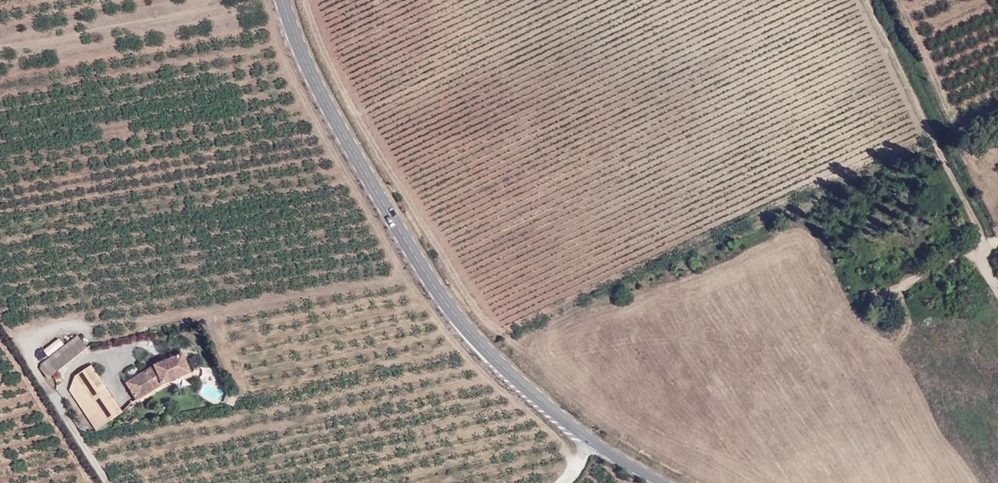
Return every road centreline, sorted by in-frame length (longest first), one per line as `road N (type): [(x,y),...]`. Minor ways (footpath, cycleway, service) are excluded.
road 1 (tertiary): [(283,0),(298,54),(432,278),(494,362),(667,482)]

